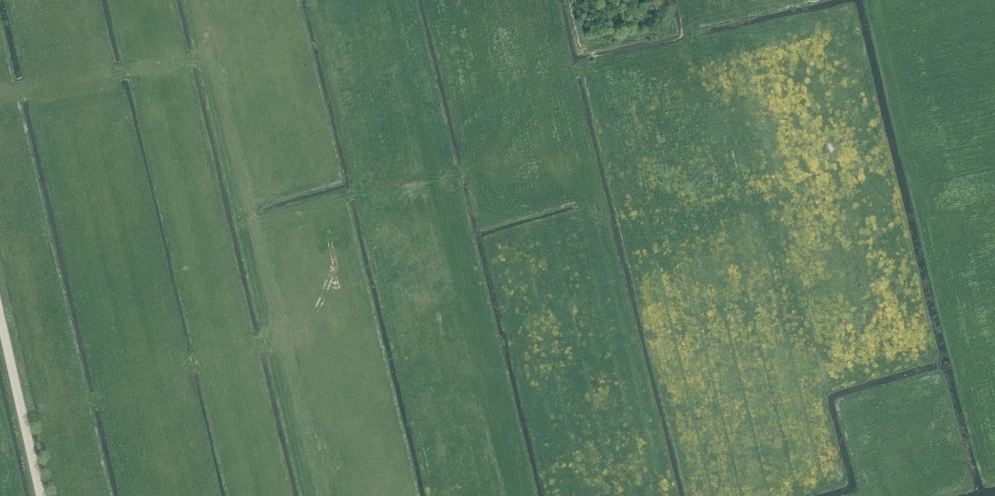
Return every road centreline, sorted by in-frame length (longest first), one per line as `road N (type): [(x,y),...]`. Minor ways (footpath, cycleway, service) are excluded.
road 1 (tertiary): [(41,495),(0,314)]

